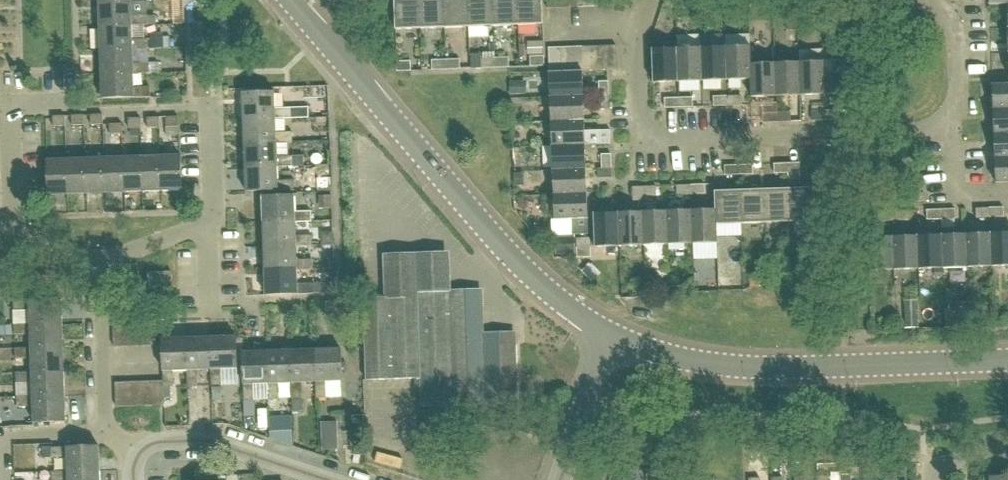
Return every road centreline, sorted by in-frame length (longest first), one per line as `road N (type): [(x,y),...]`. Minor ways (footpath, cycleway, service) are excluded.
road 1 (tertiary): [(609,339),(524,267),(295,0)]
road 2 (residential): [(958,134),(660,143),(638,109),(635,46),(650,0)]
road 3 (tertiary): [(1007,360),(793,366),(672,358),(609,339)]
road 4 (residential): [(103,262),(16,235),(11,103),(70,102)]
road 5 (residential): [(326,479),(208,442),(138,445)]
road 6 (residential): [(109,433),(103,262)]
road 7 (residential): [(560,479),(609,339)]
road 8 (residential): [(929,0),(954,31),(958,134)]
road 9 (residential): [(6,479),(11,436),(109,433)]
road 10 (residential): [(209,225),(211,105)]

